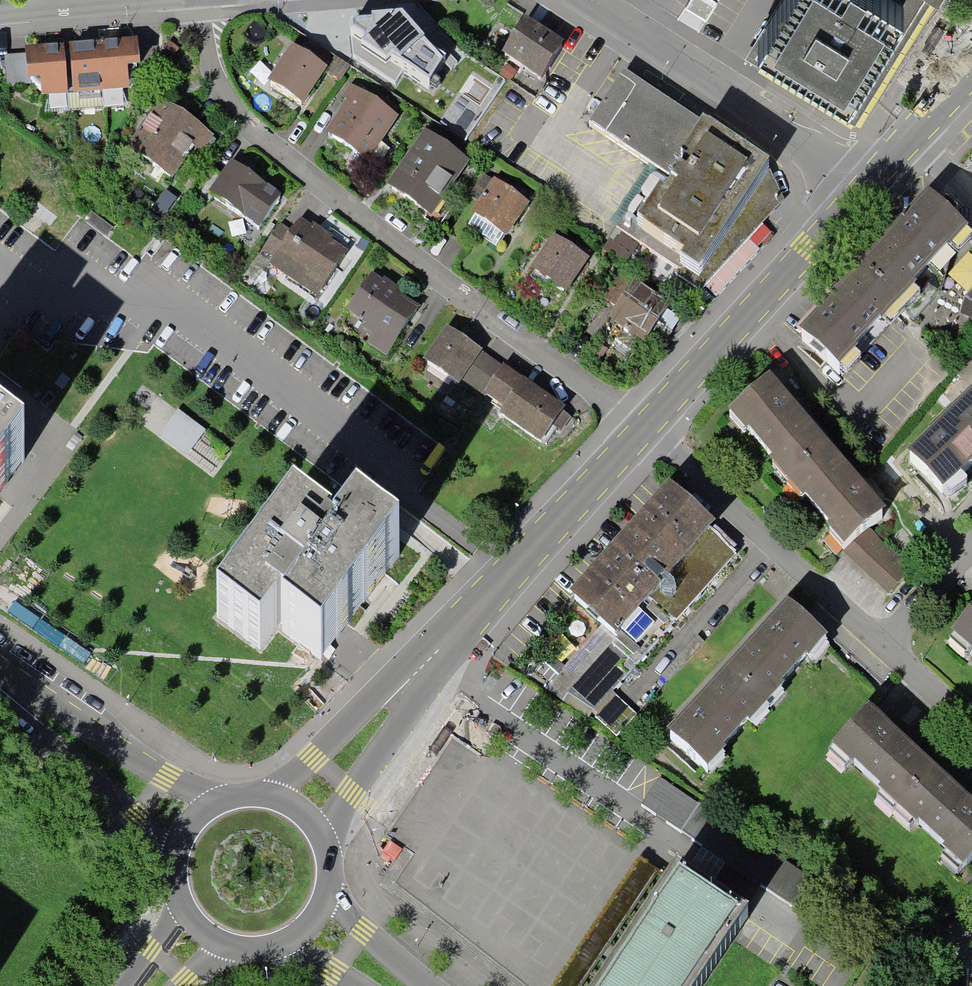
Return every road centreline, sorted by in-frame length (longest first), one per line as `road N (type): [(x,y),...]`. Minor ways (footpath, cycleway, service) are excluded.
road 1 (residential): [(641,430),(245,124),(216,79),(203,0)]
road 2 (tertiary): [(299,811),(641,430)]
road 3 (tertiary): [(641,430),(874,174)]
road 4 (residential): [(641,430),(887,645)]
road 5 (residential): [(599,0),(874,174)]
road 6 (residential): [(0,687),(189,823)]
road 7 (residential): [(971,548),(887,645)]
road 8 (tertiary): [(196,930),(217,944),(267,950),(310,924)]
road 9 (tertiary): [(310,924),(329,875),(325,848),(299,811)]
road 10 (tertiary): [(299,811),(251,794),(226,797),(189,823)]

